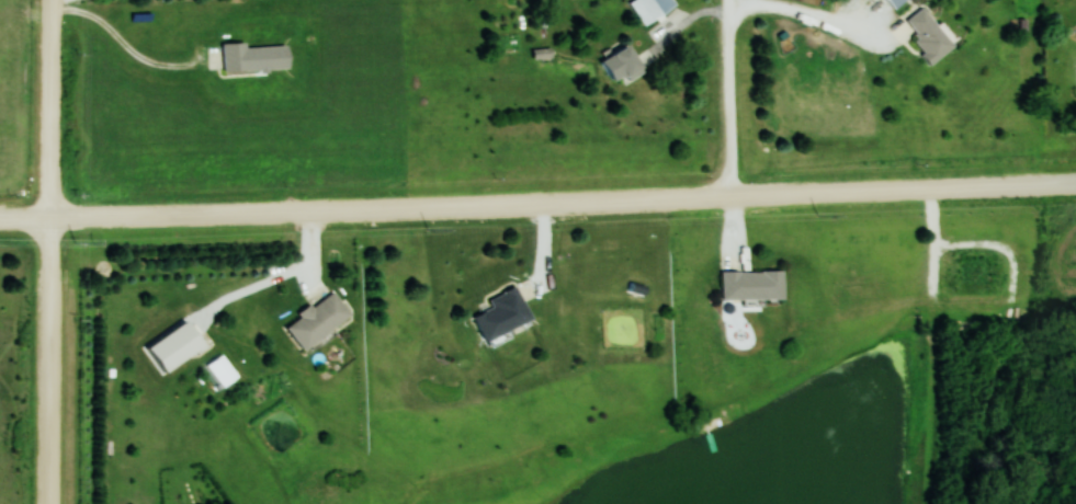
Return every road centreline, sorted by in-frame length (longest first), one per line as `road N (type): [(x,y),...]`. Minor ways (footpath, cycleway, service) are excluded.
road 1 (residential): [(0,223),(1075,189)]
road 2 (residential): [(52,503),(54,0)]
road 3 (residential): [(734,198),(730,0)]

